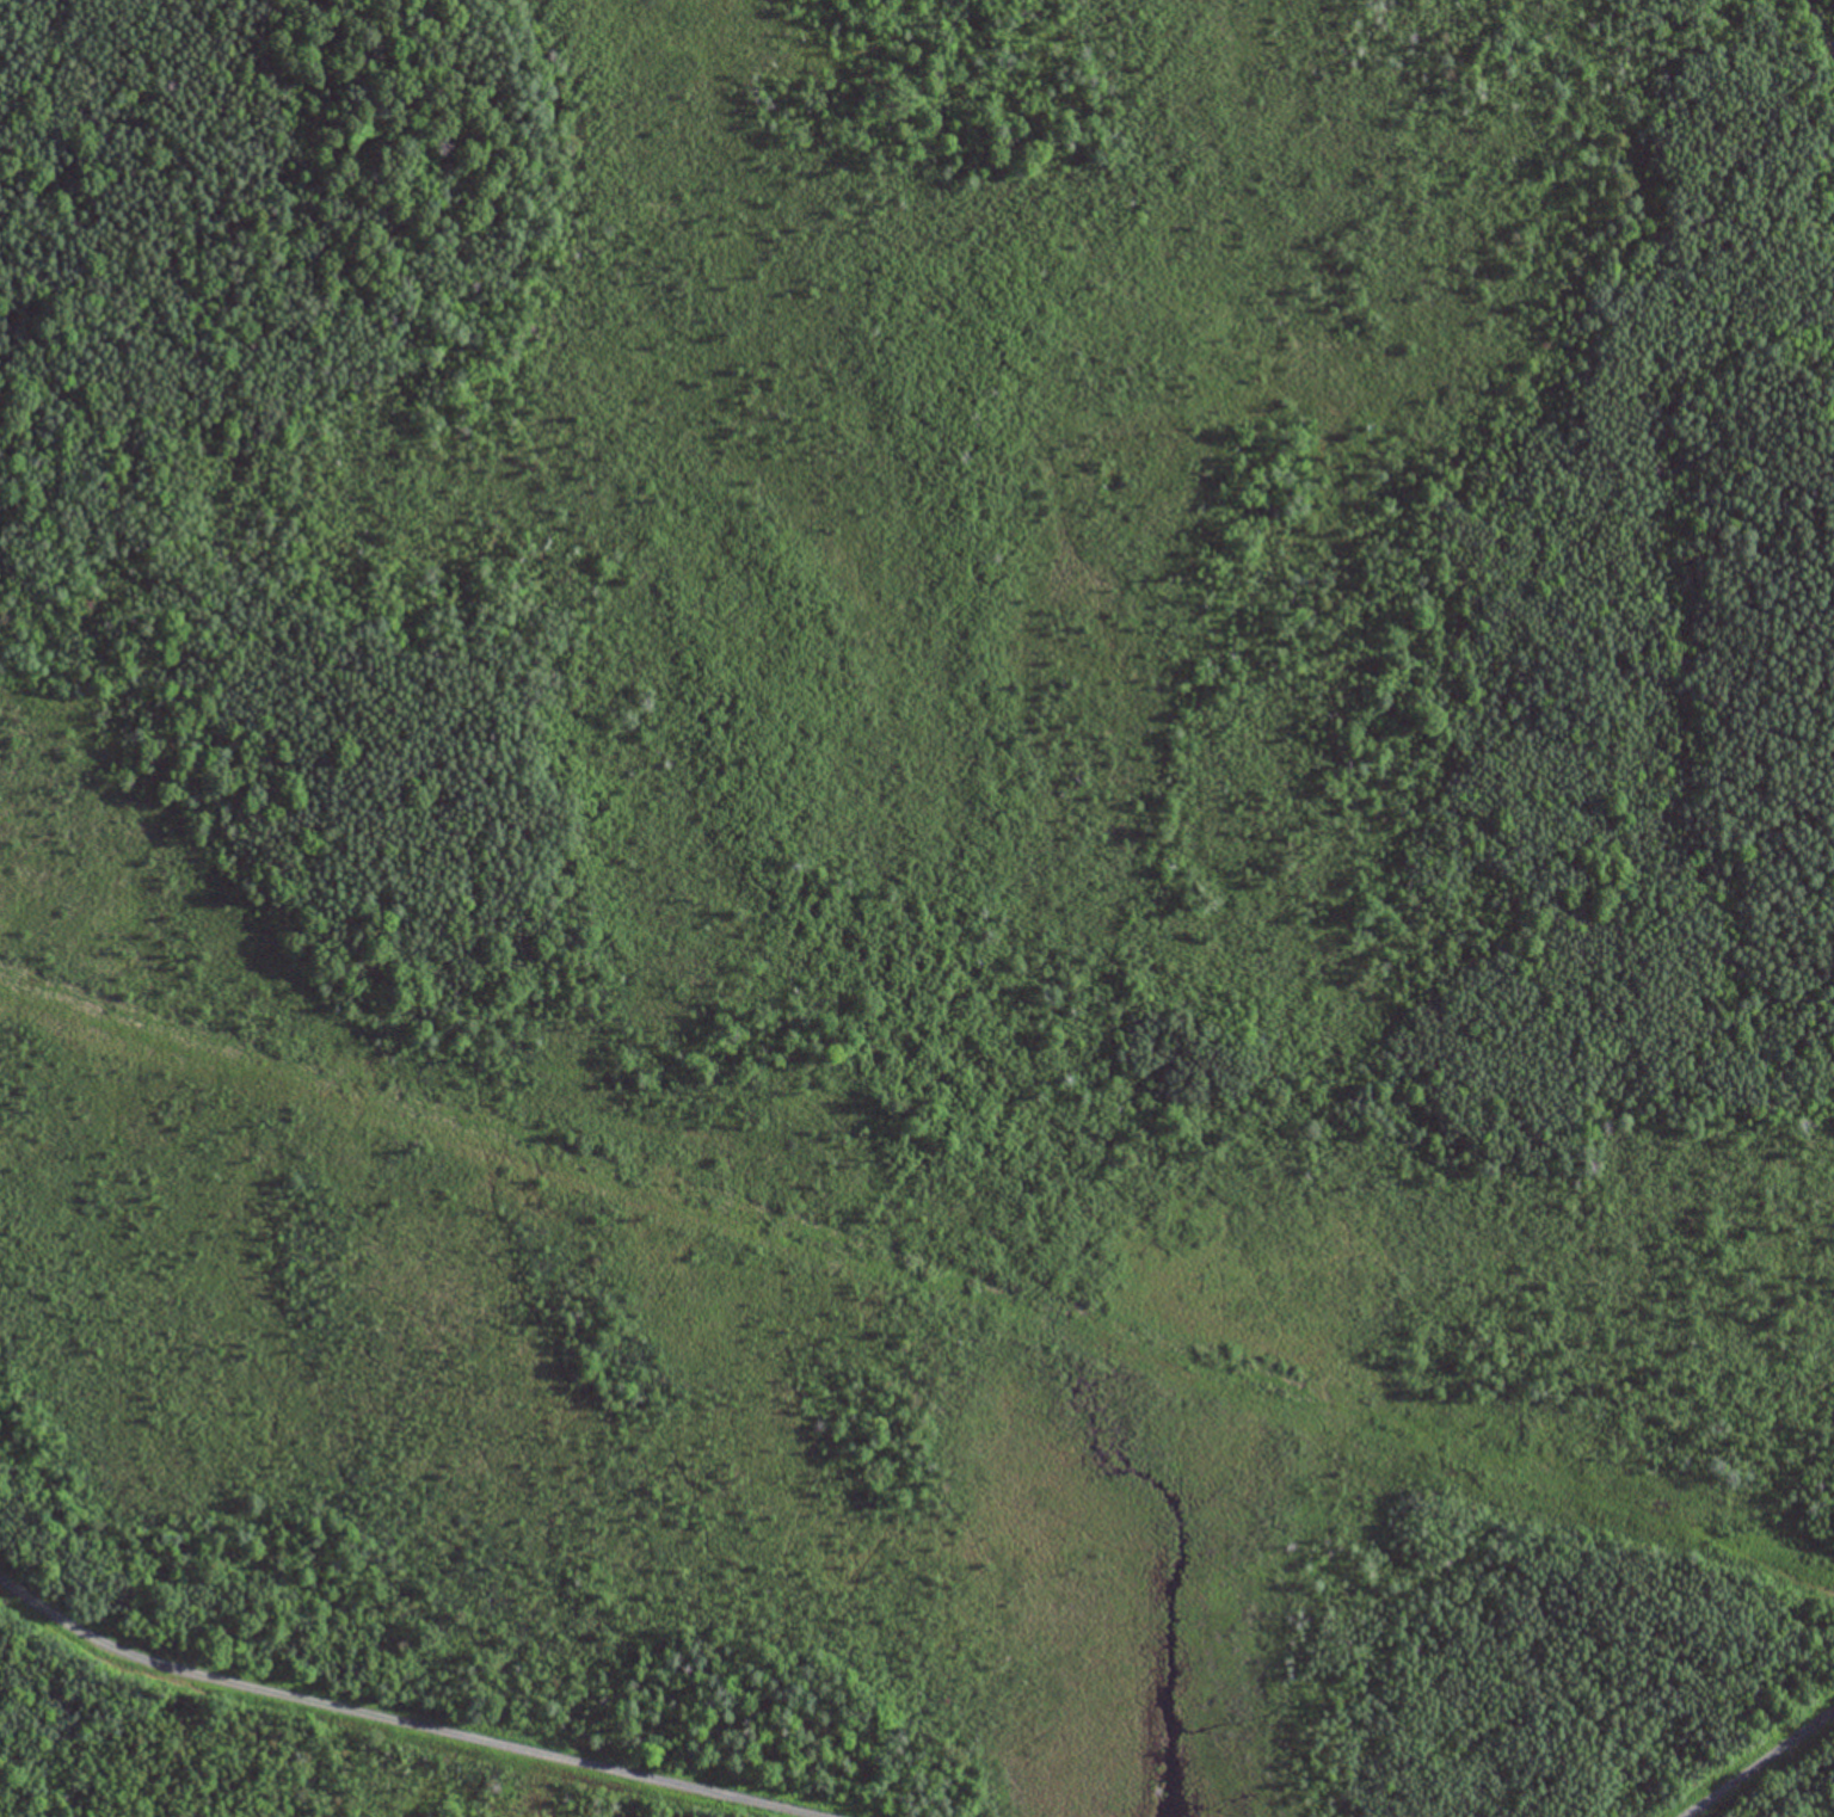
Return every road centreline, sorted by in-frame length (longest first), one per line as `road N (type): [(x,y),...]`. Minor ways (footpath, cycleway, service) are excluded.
road 1 (residential): [(794,1816),(135,1664),(0,1584)]
road 2 (residential): [(1833,1717),(1690,1816)]

